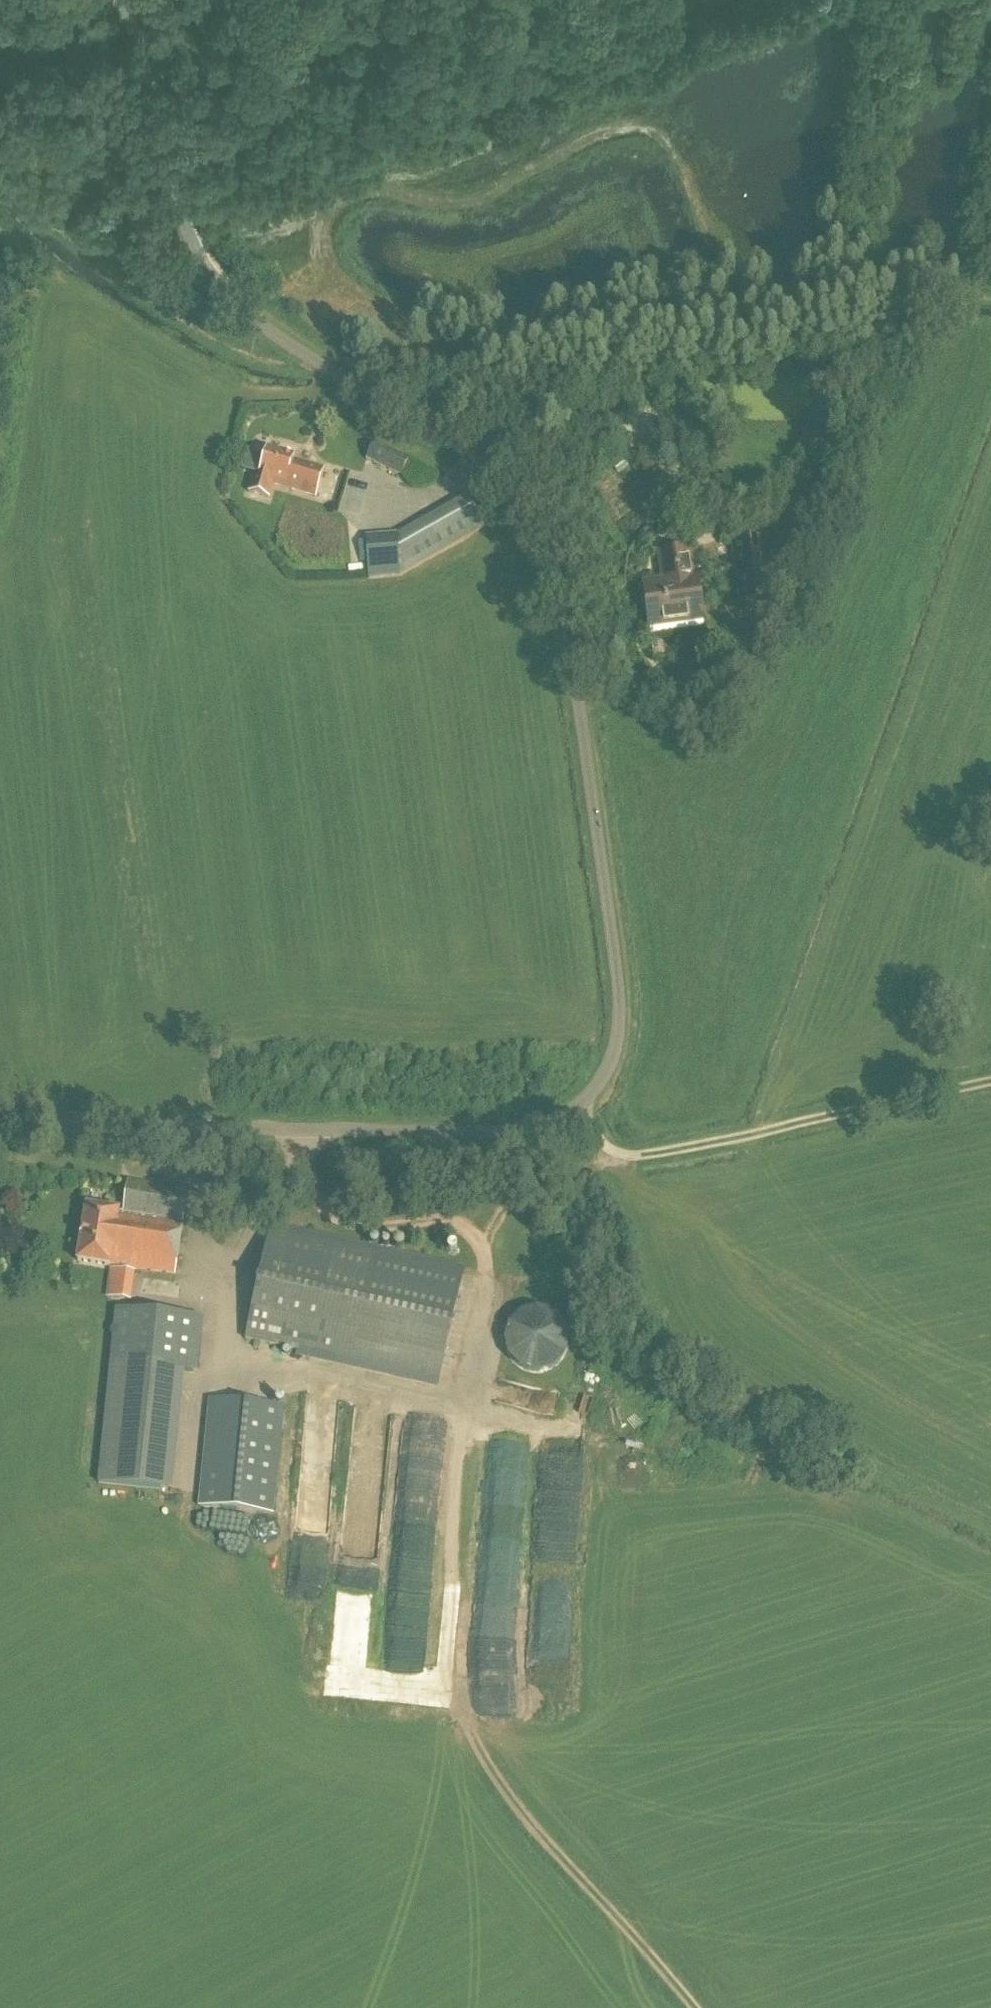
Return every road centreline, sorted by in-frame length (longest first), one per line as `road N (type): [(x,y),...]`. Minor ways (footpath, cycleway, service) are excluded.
road 1 (unclassified): [(0,1123),(451,1133),(530,1127),(581,1105),(604,1080),(620,1020),(562,580),(546,534),(515,488),(478,458),(277,336),(207,265),(180,206),(125,0)]
road 2 (track): [(990,1079),(634,1156),(607,1148),(581,1105)]

